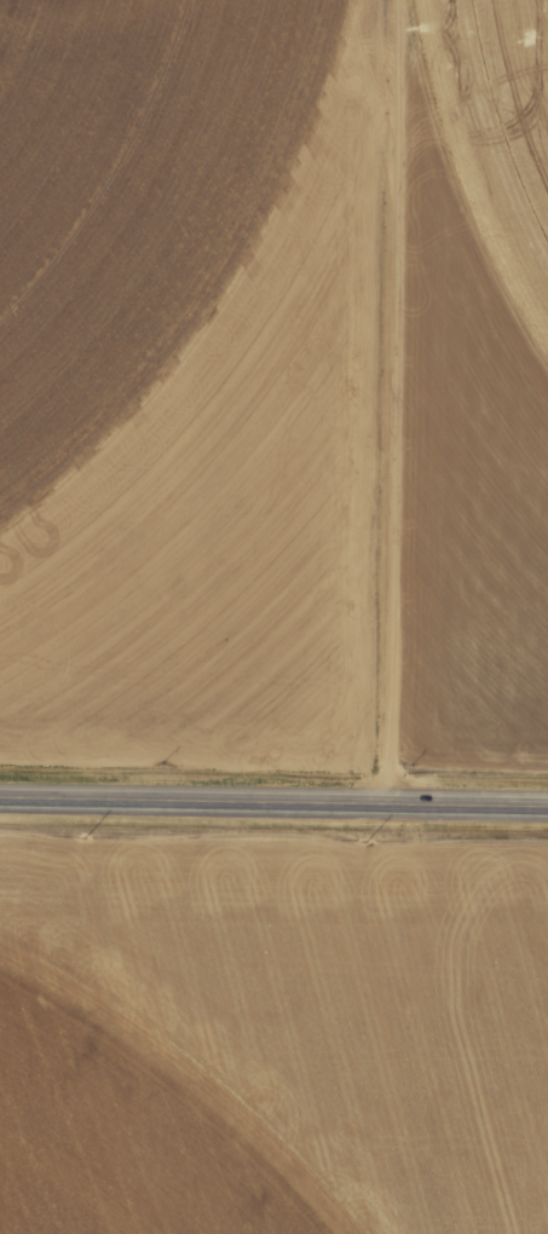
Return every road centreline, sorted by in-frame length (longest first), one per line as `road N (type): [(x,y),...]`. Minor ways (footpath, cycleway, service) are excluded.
road 1 (residential): [(389,0),(371,808)]
road 2 (primary): [(0,799),(547,812)]

